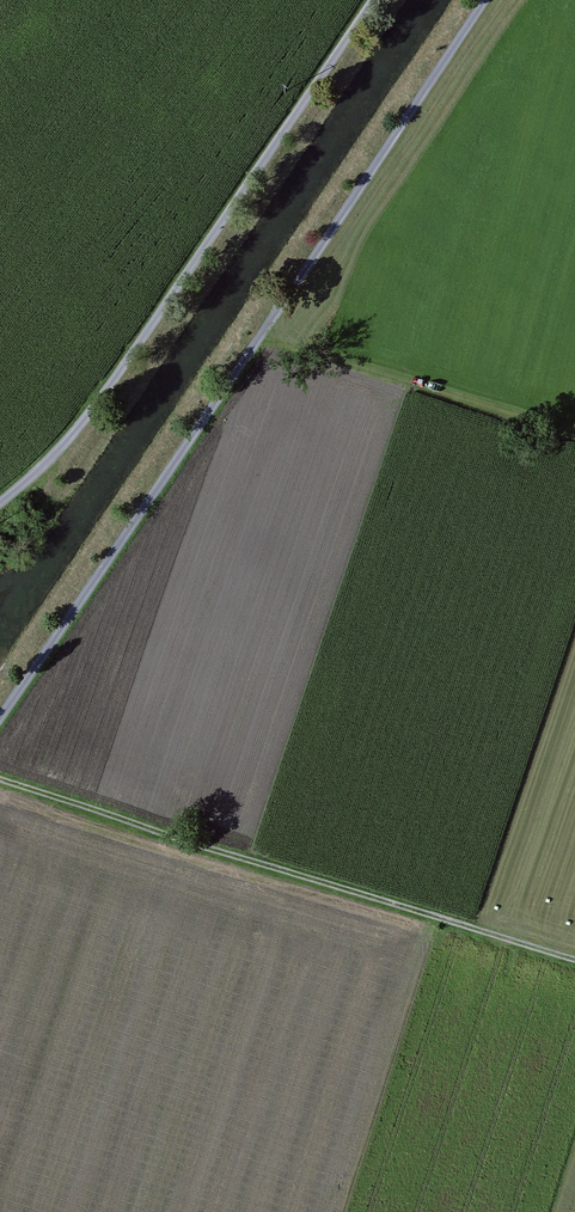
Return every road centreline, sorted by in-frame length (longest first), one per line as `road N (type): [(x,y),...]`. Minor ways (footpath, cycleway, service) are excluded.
road 1 (track): [(484,0),(0,726)]
road 2 (track): [(375,0),(95,422),(0,508)]
road 3 (track): [(574,957),(0,774)]
road 4 (track): [(574,436),(259,336)]

